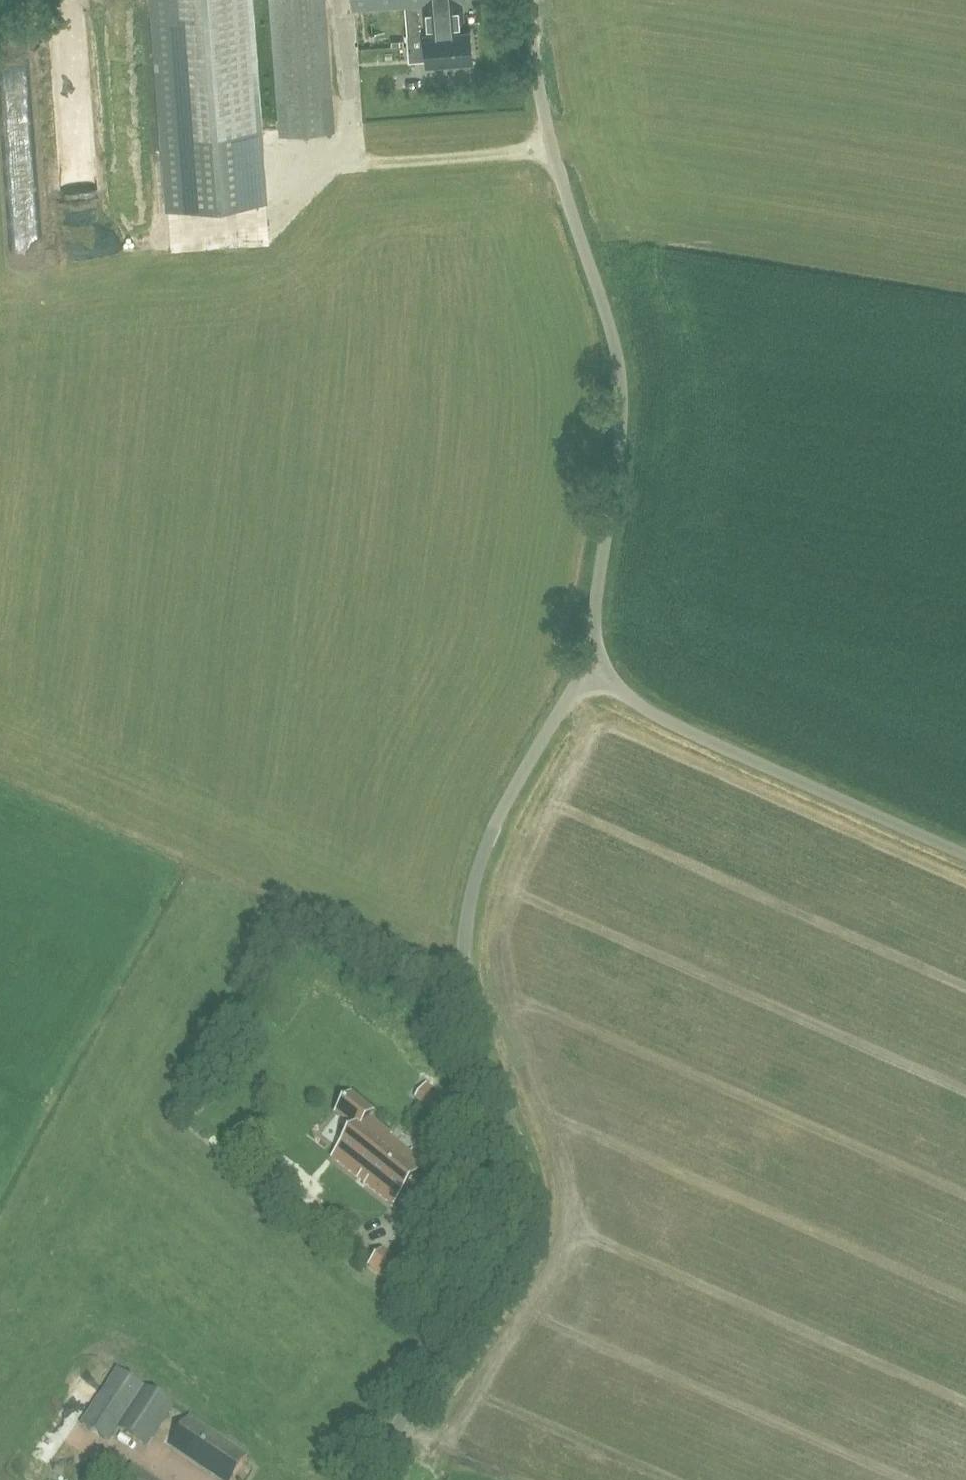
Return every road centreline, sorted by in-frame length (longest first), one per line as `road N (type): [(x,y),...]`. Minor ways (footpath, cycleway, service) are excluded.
road 1 (unclassified): [(368,1479),(529,1199),(527,1158),(471,1021),(463,925),(485,835),(588,666)]
road 2 (unclassified): [(588,666),(622,387),(619,354),(555,164),(525,0)]
road 3 (unclassified): [(965,851),(648,709),(588,666)]

